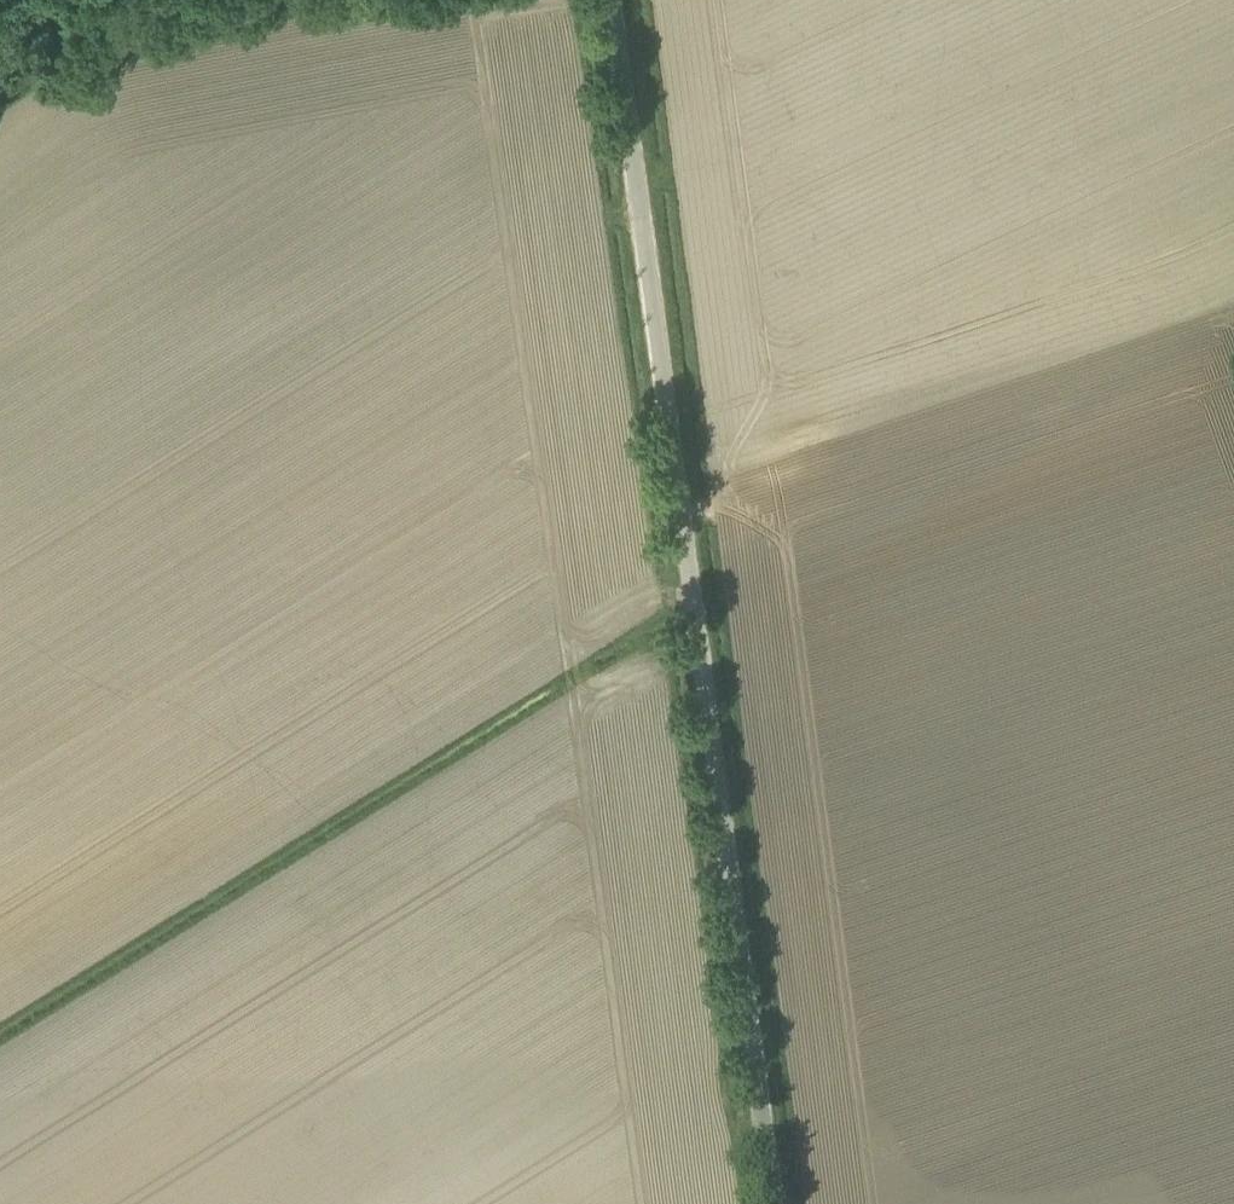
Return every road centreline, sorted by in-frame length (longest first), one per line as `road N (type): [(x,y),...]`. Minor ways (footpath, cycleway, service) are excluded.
road 1 (unclassified): [(774,1203),(611,0)]

